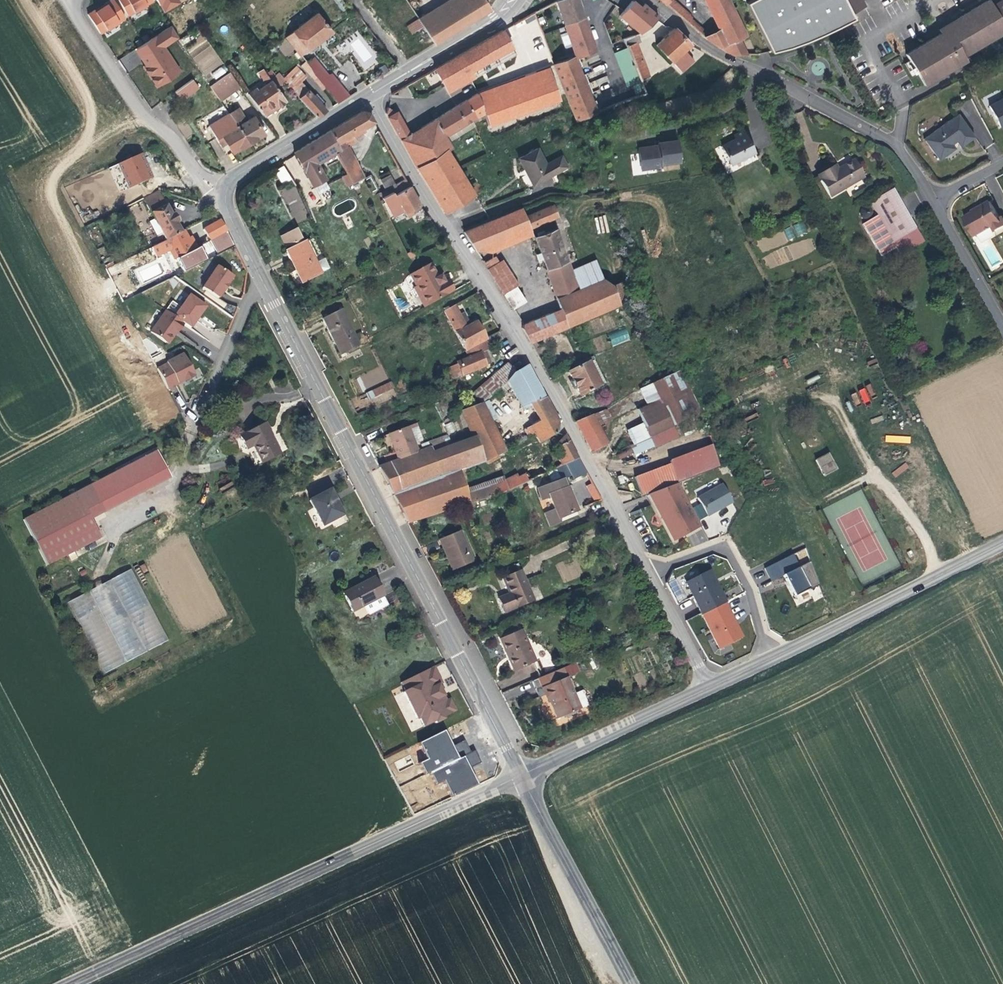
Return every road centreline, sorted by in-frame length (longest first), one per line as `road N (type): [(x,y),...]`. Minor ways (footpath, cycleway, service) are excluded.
road 1 (tertiary): [(260,278),(522,773)]
road 2 (residential): [(368,94),(533,361),(649,571)]
road 3 (tertiary): [(522,773),(73,983)]
road 4 (residential): [(647,0),(693,39),(889,142),(935,200)]
road 5 (track): [(24,0),(96,125),(50,187),(94,291)]
road 6 (tertiary): [(1002,543),(770,660)]
road 7 (unclassified): [(222,191),(164,146),(69,0)]
road 8 (tertiary): [(522,773),(631,983)]
road 9 (track): [(941,574),(833,398)]
road 10 (tertiary): [(709,689),(522,773)]
road 11 (residential): [(770,660),(749,591),(723,550),(649,571)]
road 12 (tertiary): [(368,94),(239,171),(222,191)]
road 13 (tertiary): [(513,0),(489,24),(368,94)]
road 14 (residential): [(260,278),(200,417)]
road 15 (track): [(607,983),(556,842)]
road 16 (residential): [(935,200),(1002,323)]
road 17 (residential): [(649,571),(709,689)]

